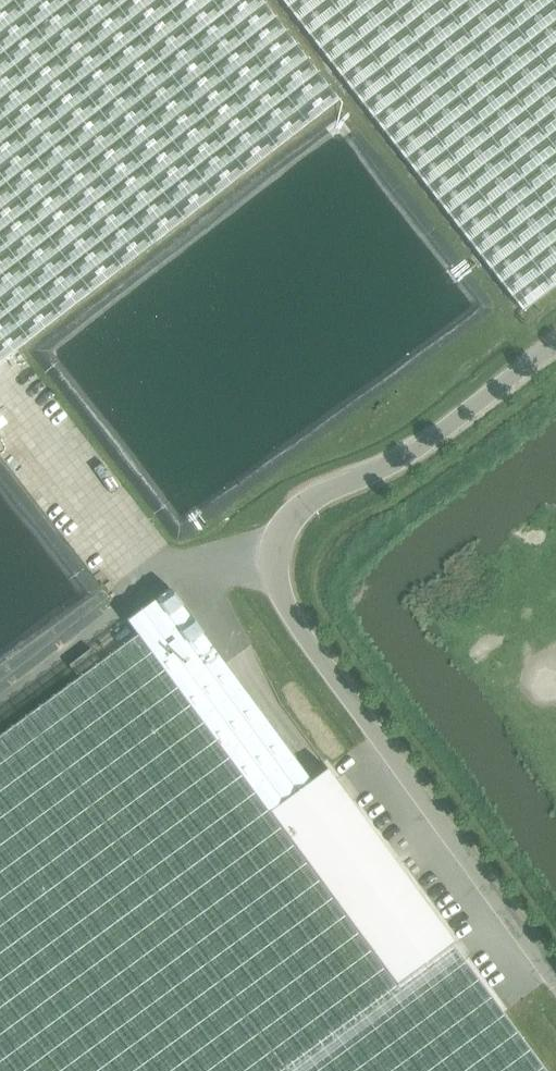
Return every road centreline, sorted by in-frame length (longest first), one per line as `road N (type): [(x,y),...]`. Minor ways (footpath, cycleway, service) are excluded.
road 1 (tertiary): [(555,981),(282,598),(278,554),(295,510),(333,485),(397,461),(555,338)]

